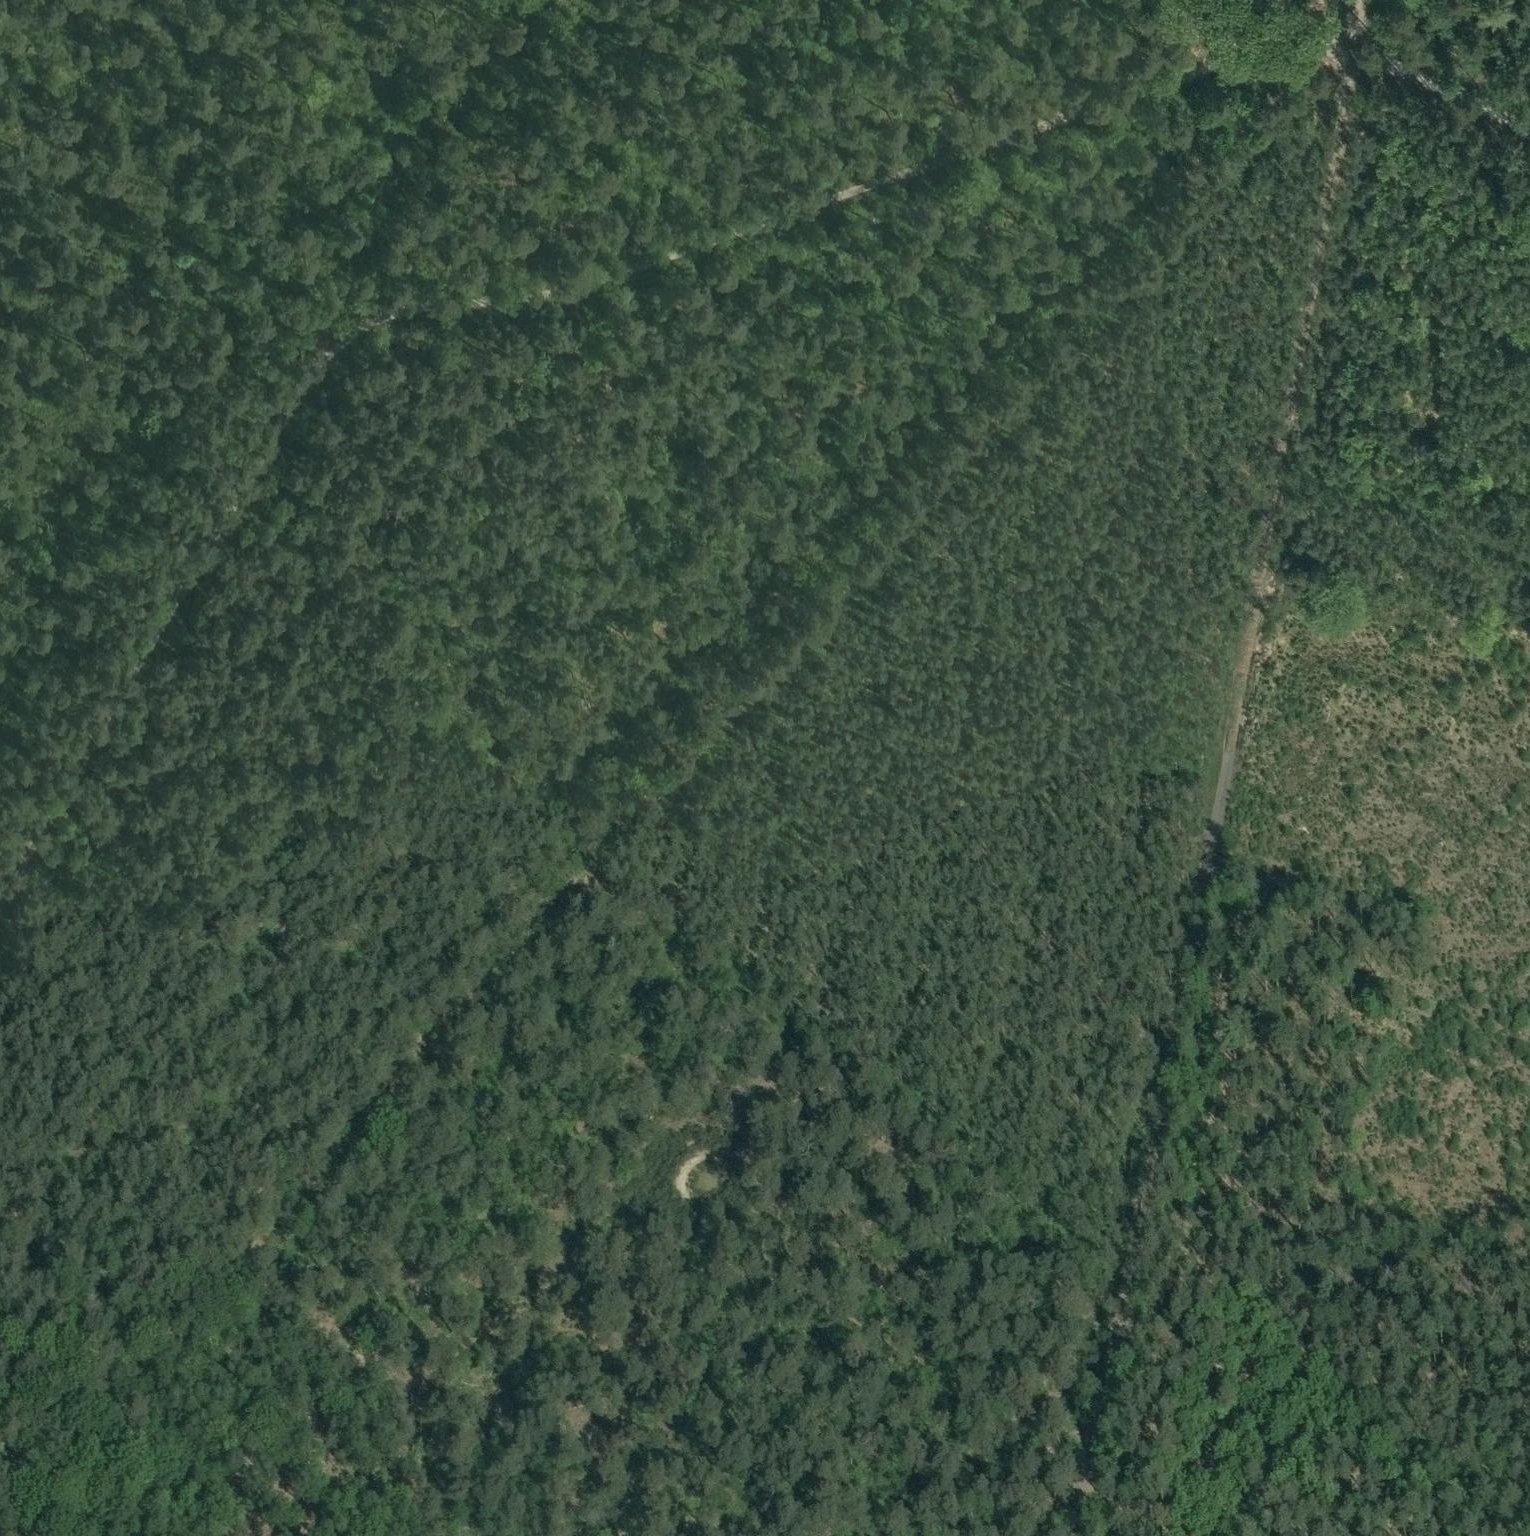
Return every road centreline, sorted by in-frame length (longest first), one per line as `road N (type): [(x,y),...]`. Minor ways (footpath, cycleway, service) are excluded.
road 1 (track): [(1075,1535),(1350,78),(1348,42)]
road 2 (track): [(0,905),(318,361),(374,330),(580,285)]
road 3 (track): [(580,285),(1210,62),(1332,38)]

